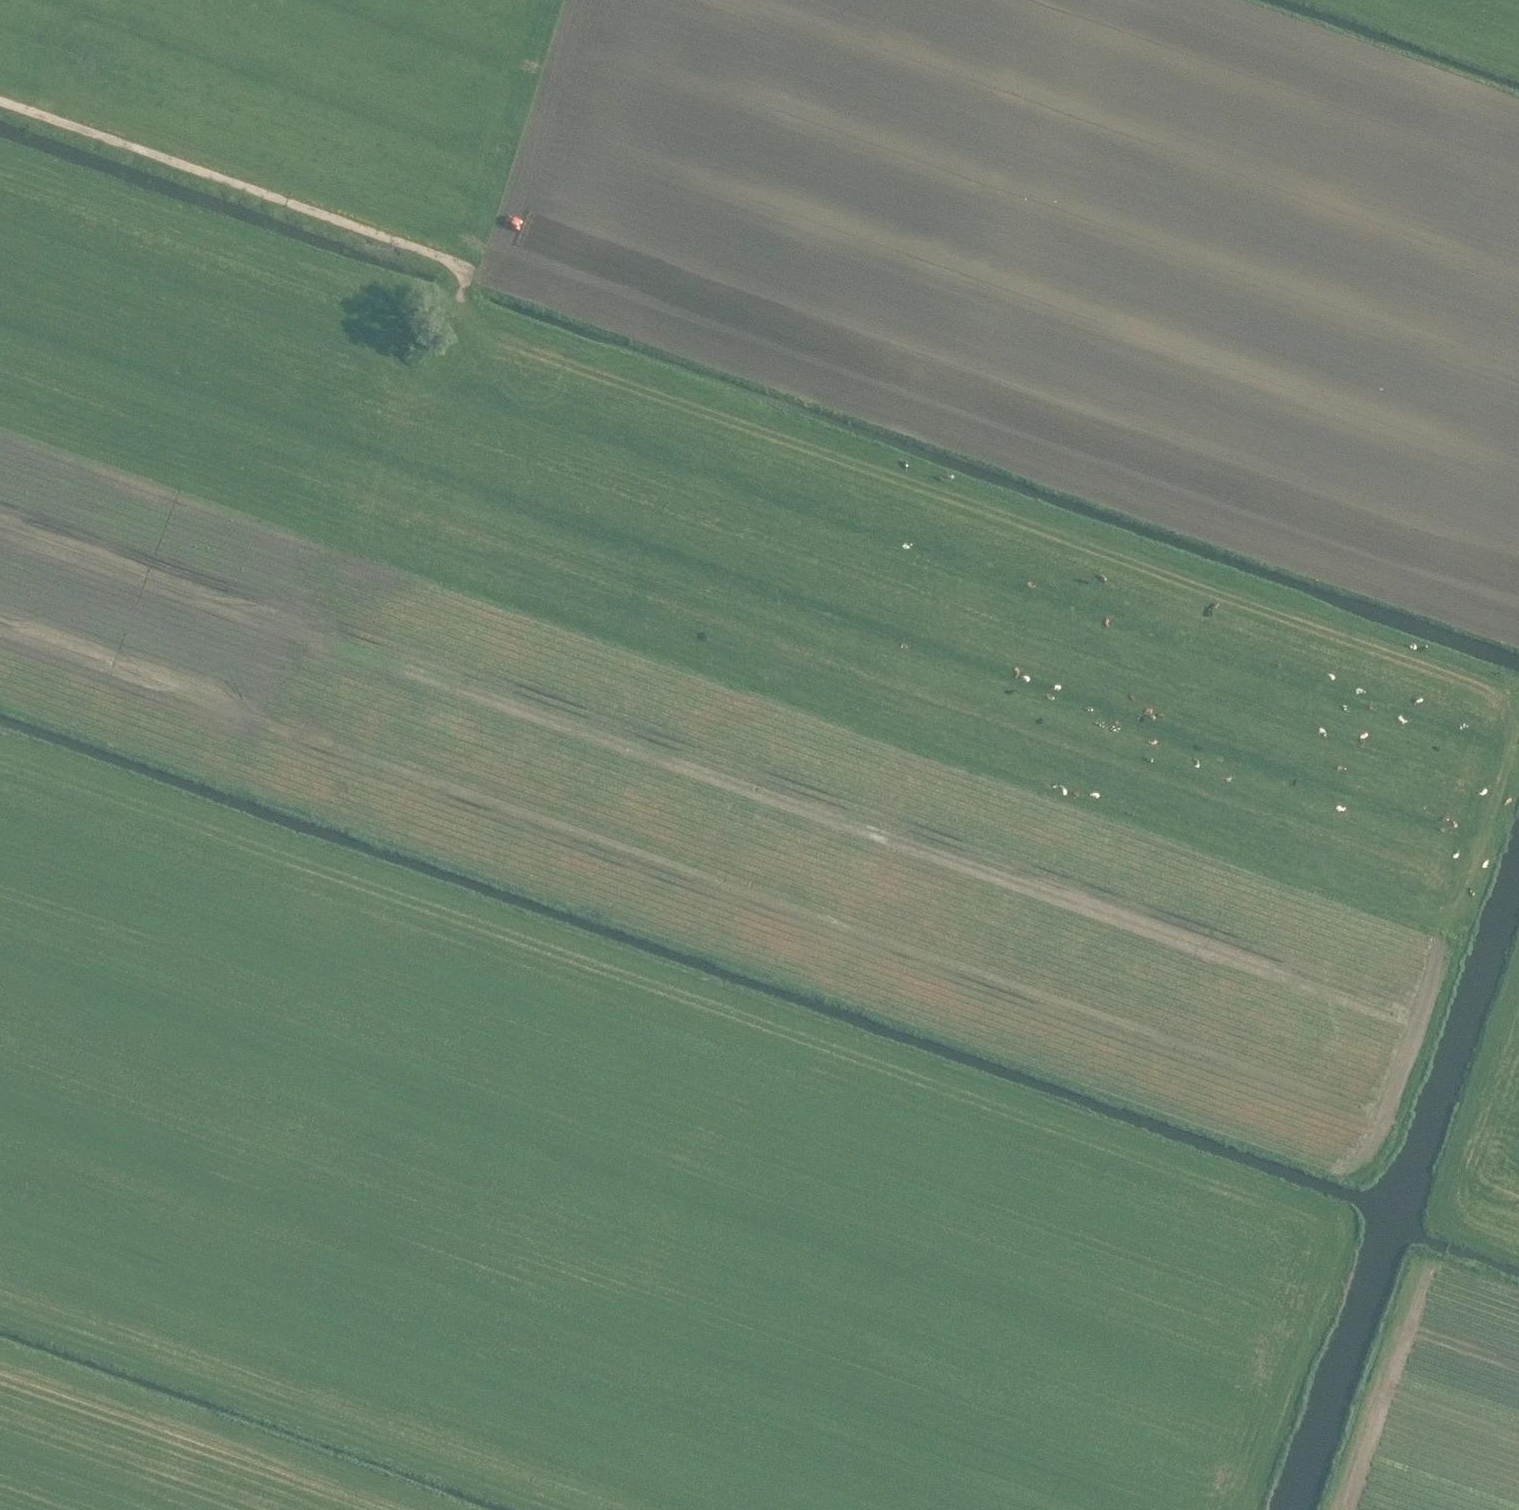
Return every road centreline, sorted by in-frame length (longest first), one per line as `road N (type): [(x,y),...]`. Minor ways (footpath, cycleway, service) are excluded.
road 1 (track): [(445,336),(467,280),(448,262),(0,103)]

